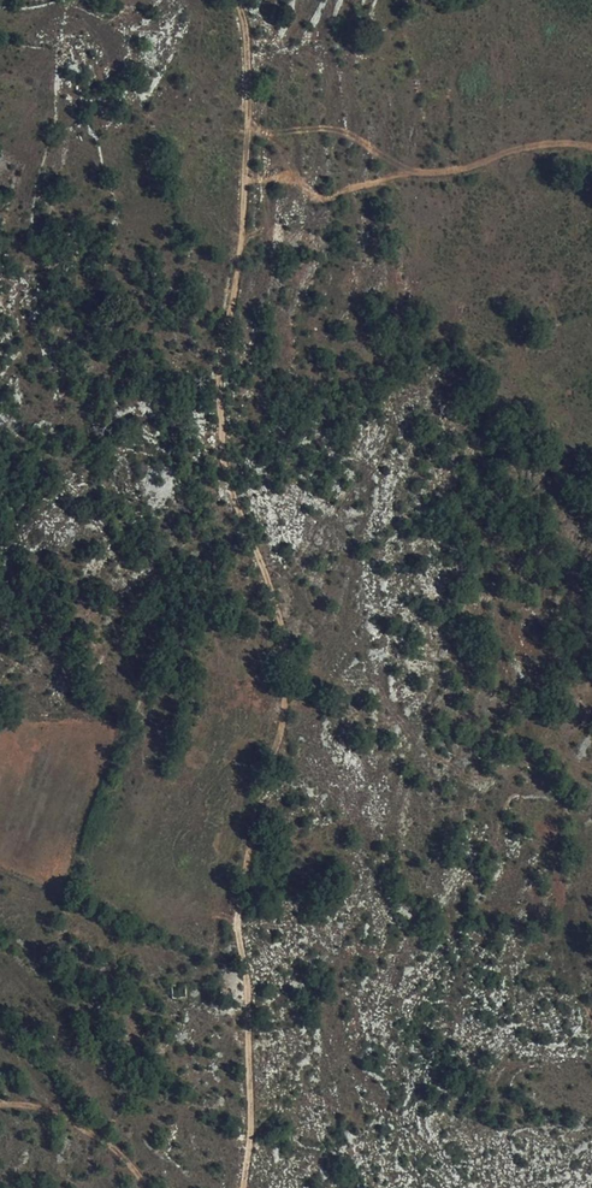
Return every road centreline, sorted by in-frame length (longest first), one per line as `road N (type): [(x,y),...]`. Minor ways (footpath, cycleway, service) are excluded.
road 1 (track): [(246,180),(245,236),(220,373),(224,461),(278,603),(299,688),(262,804),(238,921),(253,1134),(246,1187)]
road 2 (track): [(591,148),(550,143),(470,170),(407,174),(327,198),(293,181),(246,180)]
road 3 (track): [(246,180),(247,34),(233,0)]
road 4 (track): [(0,1106),(54,1112),(106,1143),(144,1187)]

